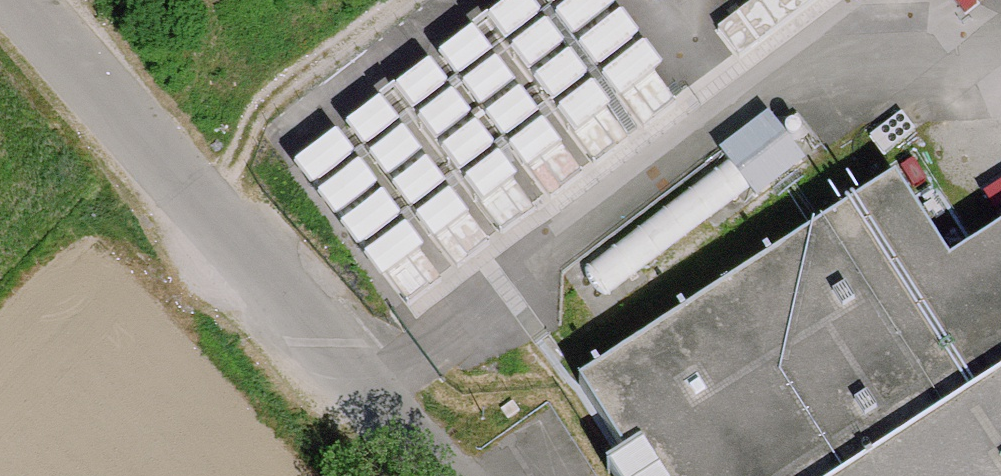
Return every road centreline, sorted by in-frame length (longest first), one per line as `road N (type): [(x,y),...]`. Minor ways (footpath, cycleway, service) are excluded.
road 1 (unclassified): [(330,364),(16,0)]
road 2 (unclassified): [(439,475),(330,364)]
road 3 (unclassified): [(330,364),(460,327)]

